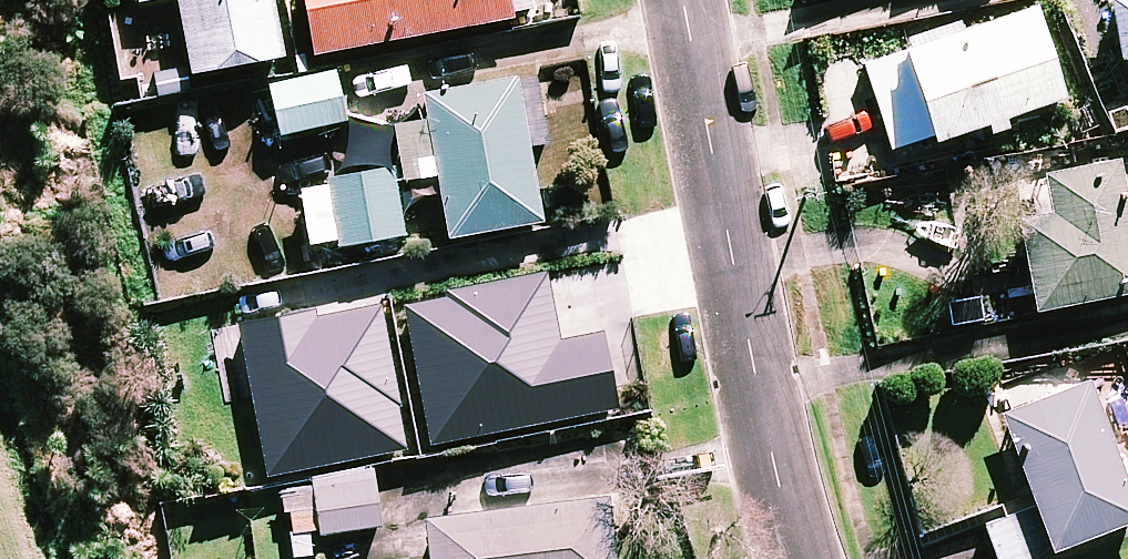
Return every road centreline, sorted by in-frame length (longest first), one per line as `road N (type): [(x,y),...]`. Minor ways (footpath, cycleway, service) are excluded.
road 1 (residential): [(687,0),(806,558)]

